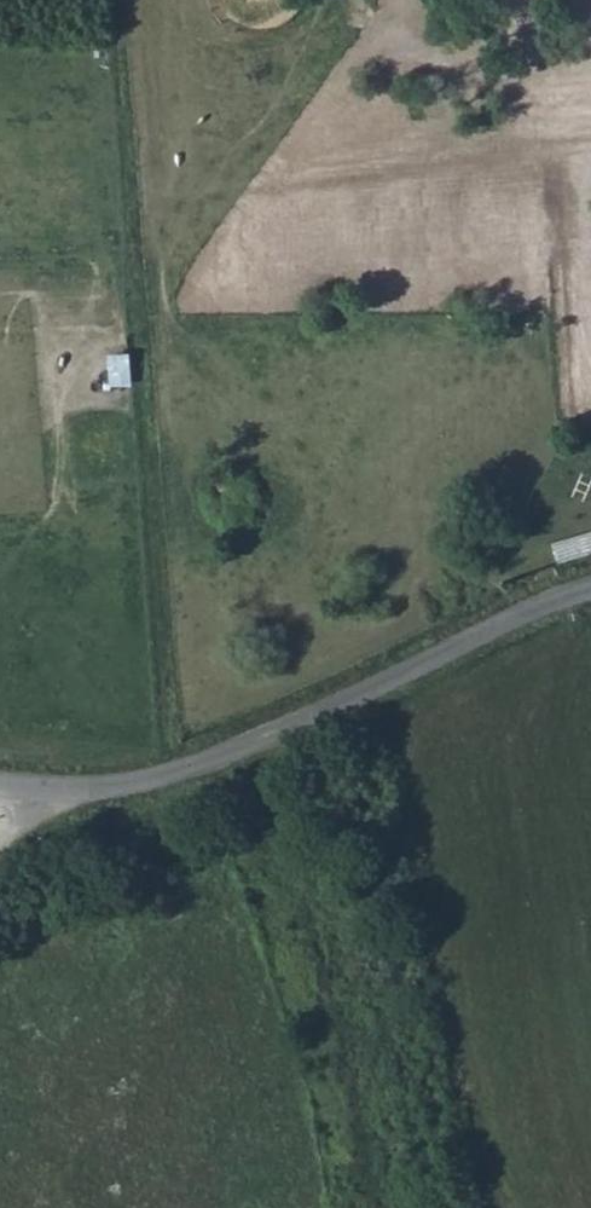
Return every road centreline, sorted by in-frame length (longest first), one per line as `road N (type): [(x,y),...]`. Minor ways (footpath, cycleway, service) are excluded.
road 1 (unclassified): [(590,589),(511,618),(258,745),(140,781),(32,792),(0,786)]

